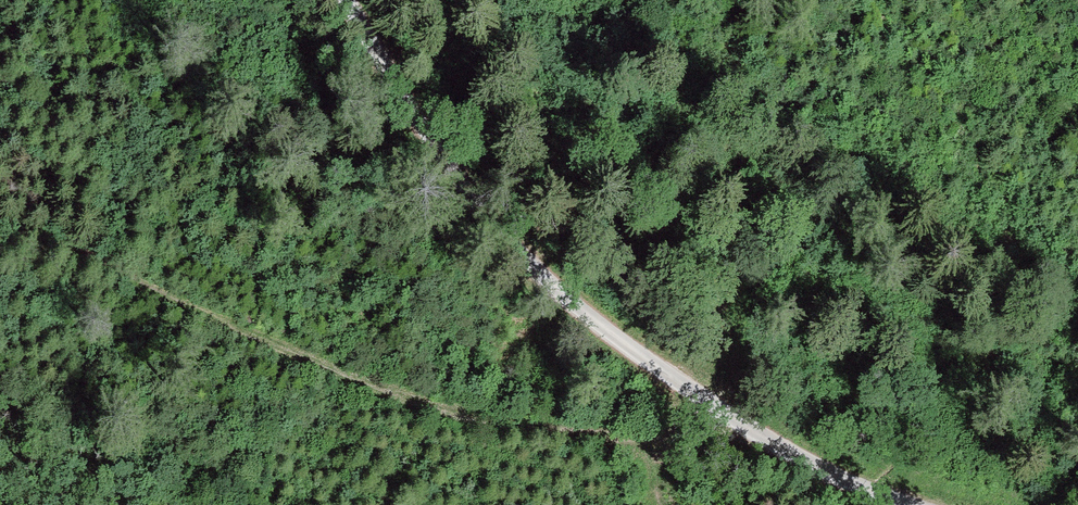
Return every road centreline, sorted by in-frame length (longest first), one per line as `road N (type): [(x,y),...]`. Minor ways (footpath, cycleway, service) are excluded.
road 1 (track): [(736,422),(616,438),(550,434),(437,410),(279,350),(62,248),(0,229)]
road 2 (unclassified): [(906,504),(860,490),(736,422),(547,284),(441,153),(348,0)]

